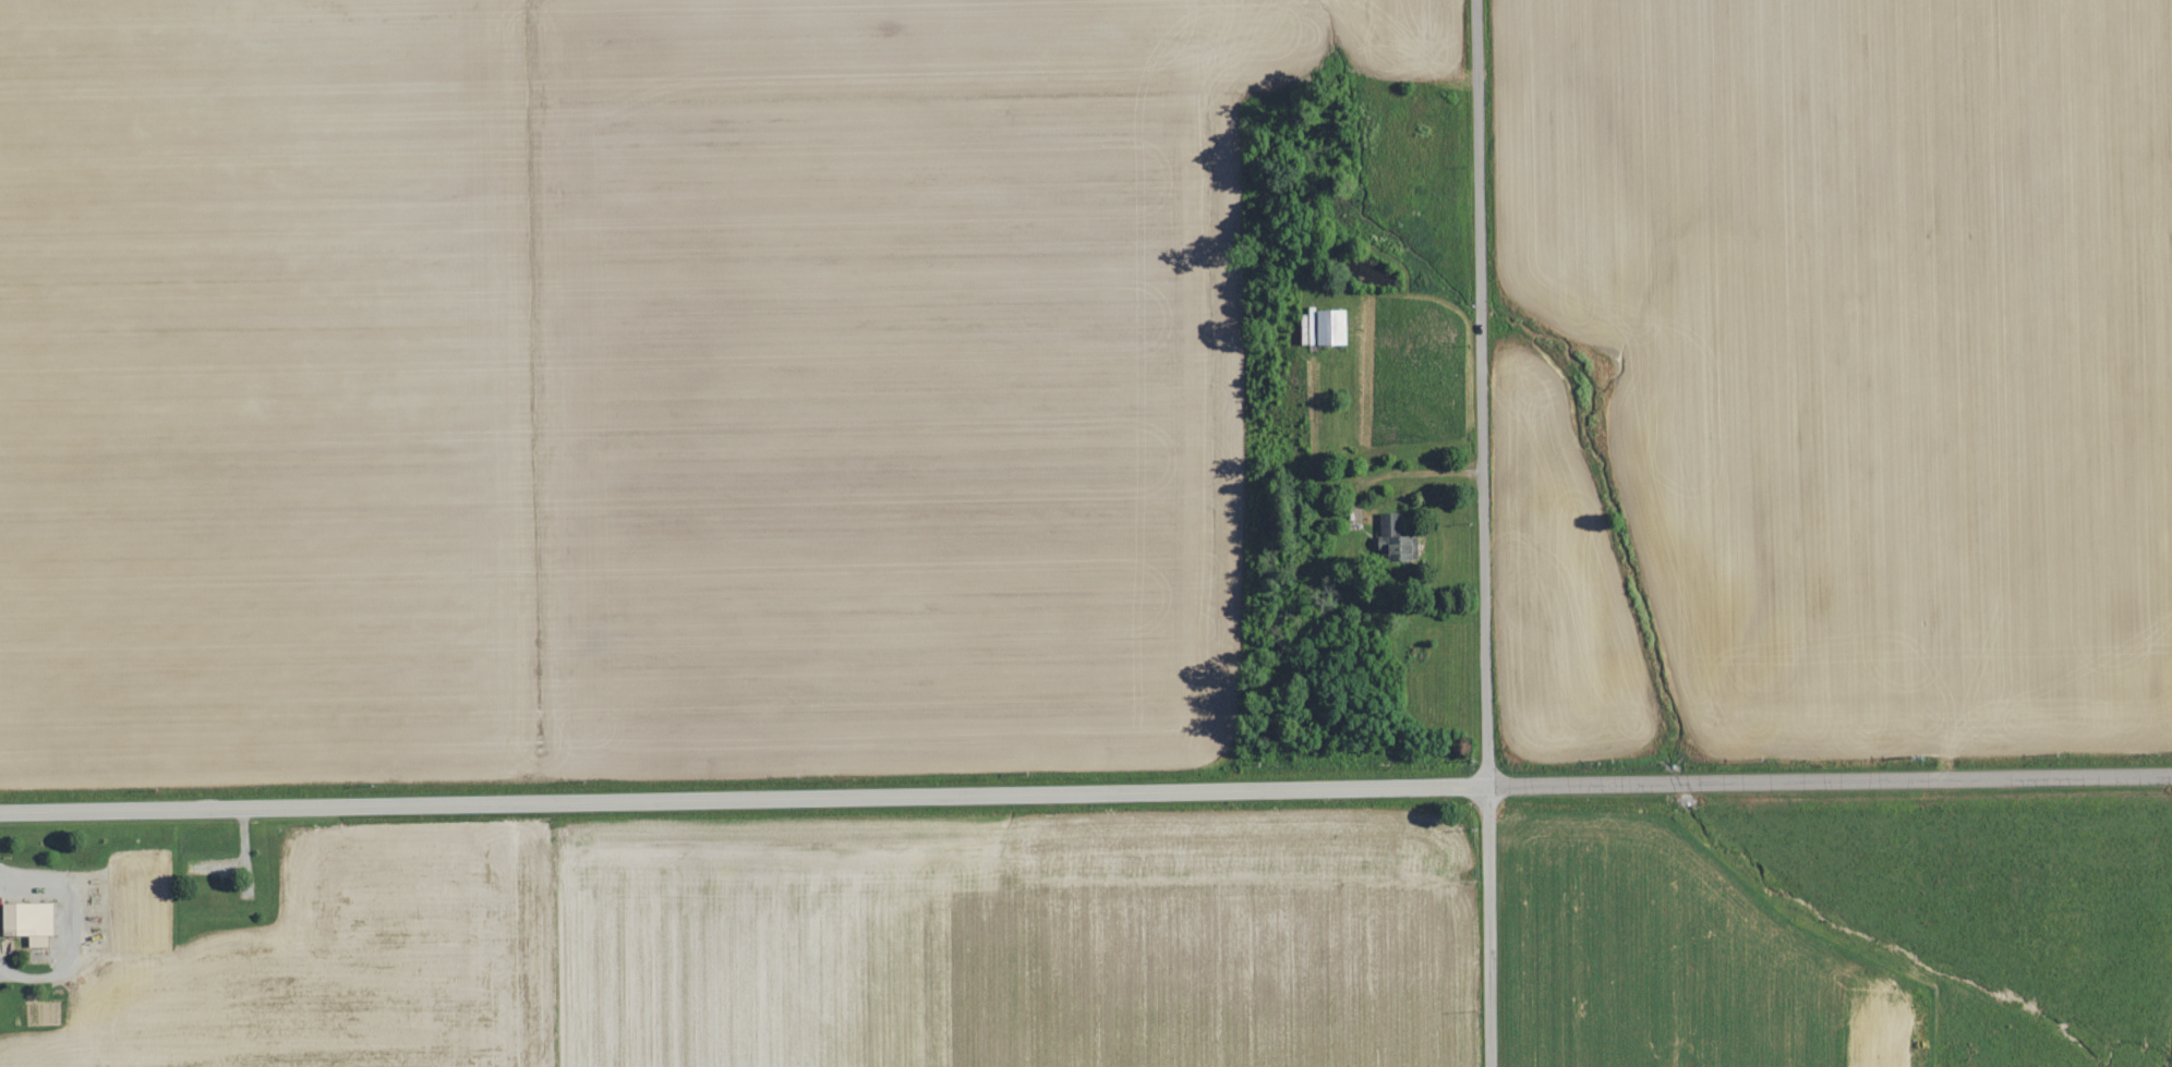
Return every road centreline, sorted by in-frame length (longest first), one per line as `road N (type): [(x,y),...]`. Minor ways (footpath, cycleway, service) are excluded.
road 1 (residential): [(0,804),(2171,776)]
road 2 (residential): [(1483,784),(1474,0)]
road 3 (residential): [(1483,1066),(1483,784)]

